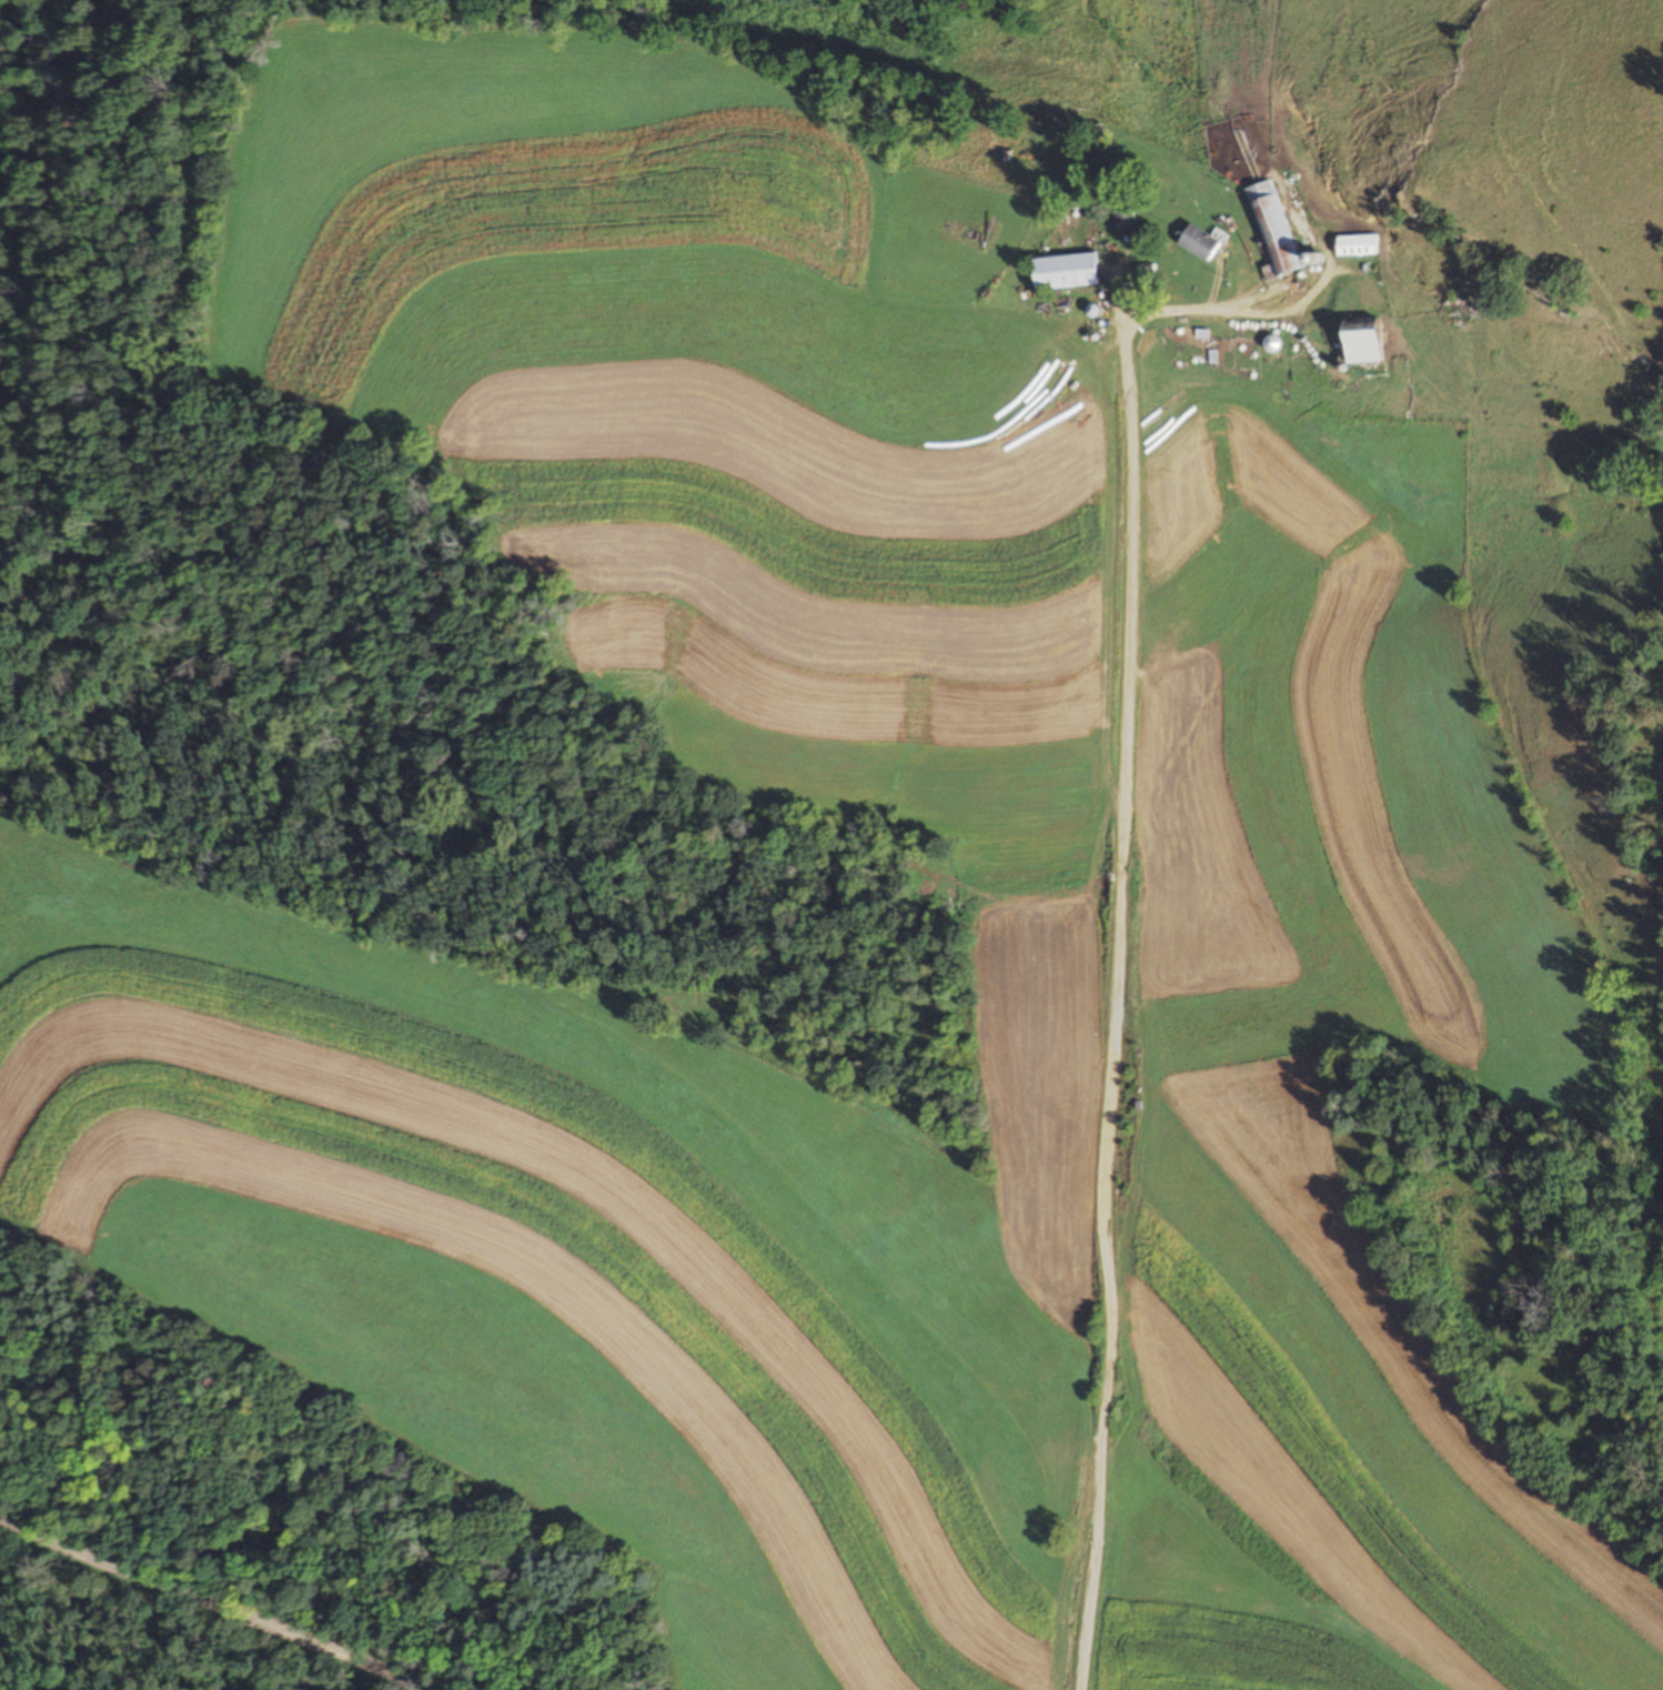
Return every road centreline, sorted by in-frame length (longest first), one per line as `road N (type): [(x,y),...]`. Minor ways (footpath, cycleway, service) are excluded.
road 1 (residential): [(405,1689),(344,1658),(74,1566),(0,1519)]

